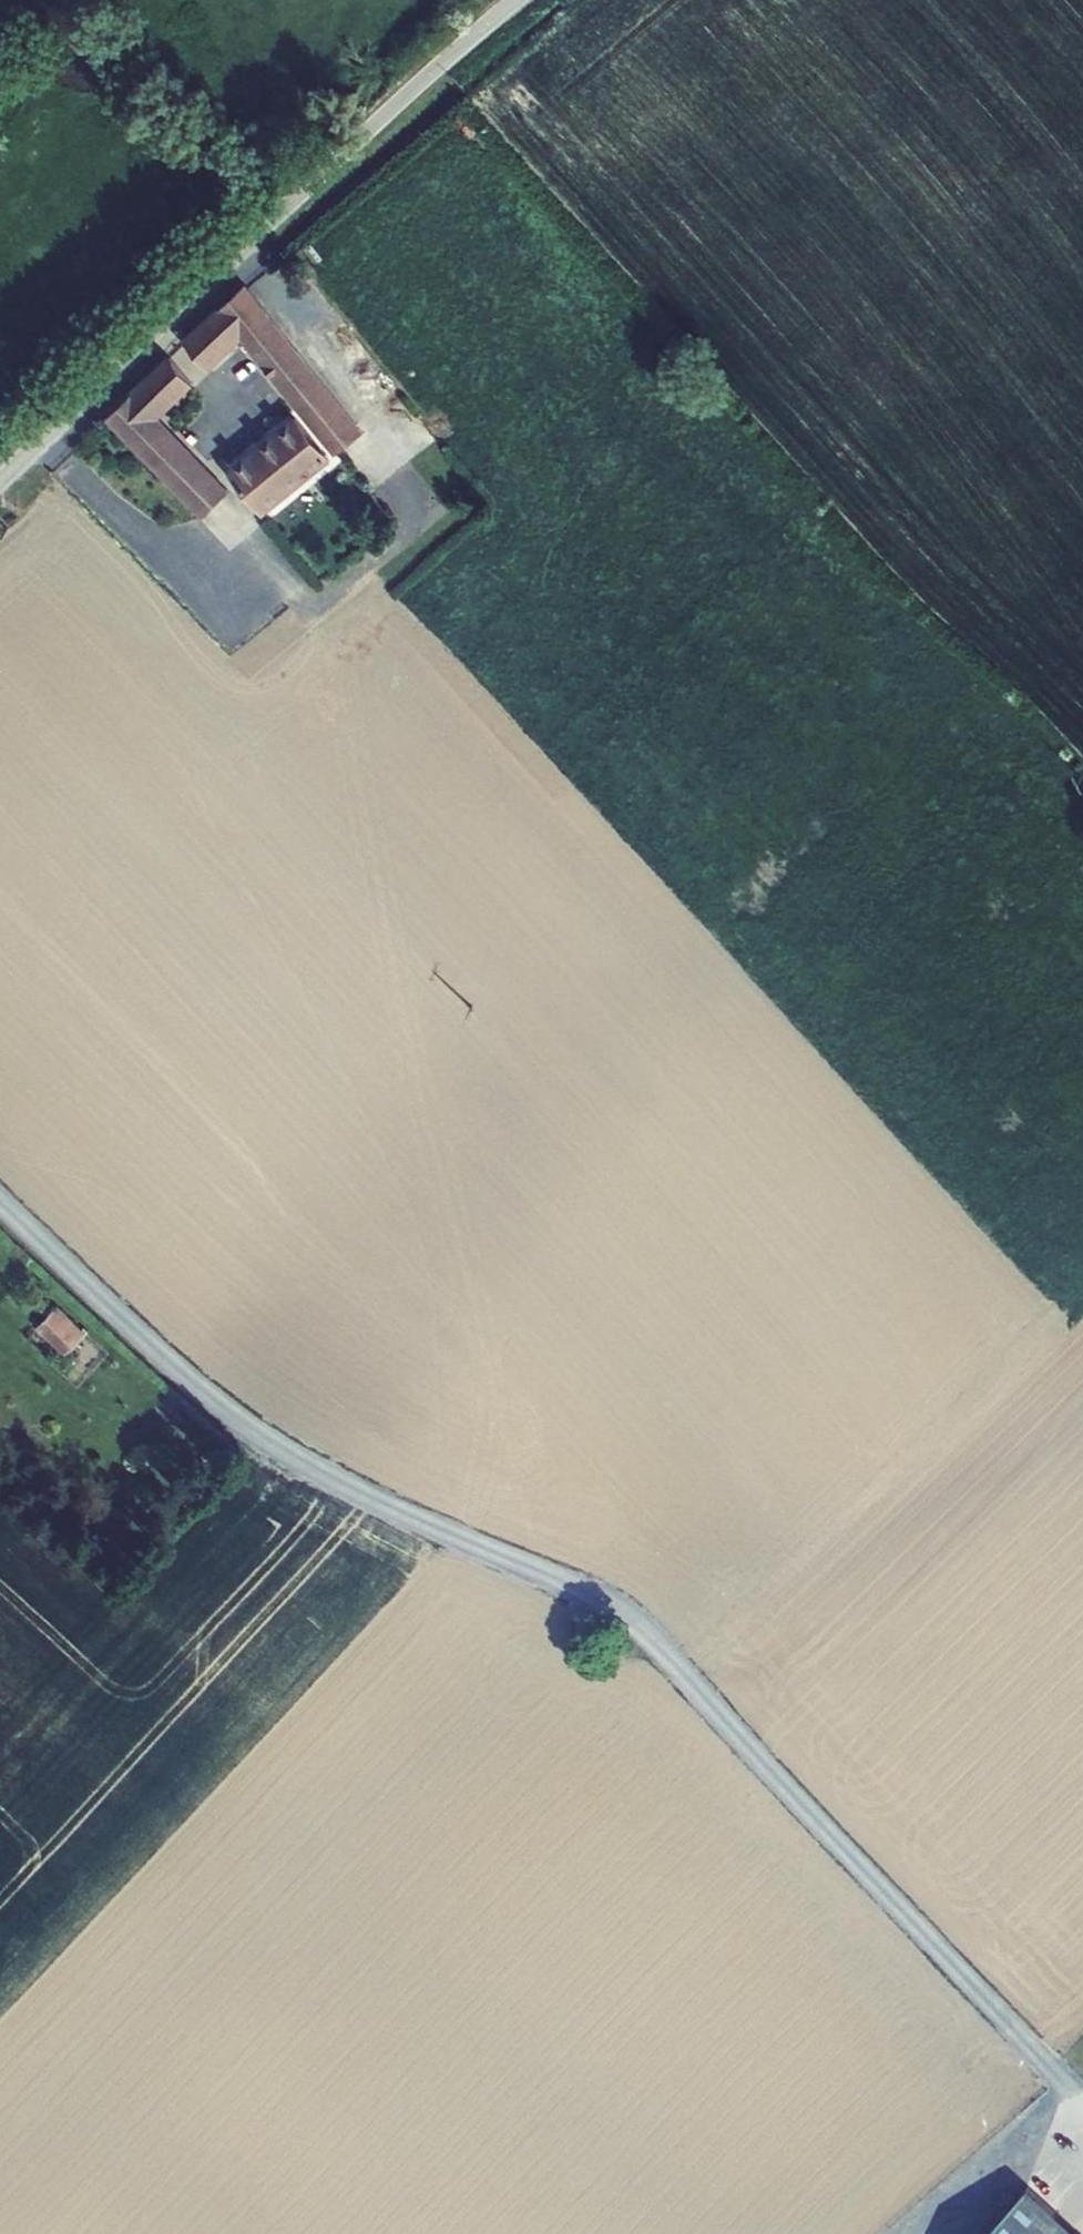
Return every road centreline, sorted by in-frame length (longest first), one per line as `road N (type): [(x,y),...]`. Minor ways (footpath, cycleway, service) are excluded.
road 1 (unclassified): [(0,480),(514,0)]

